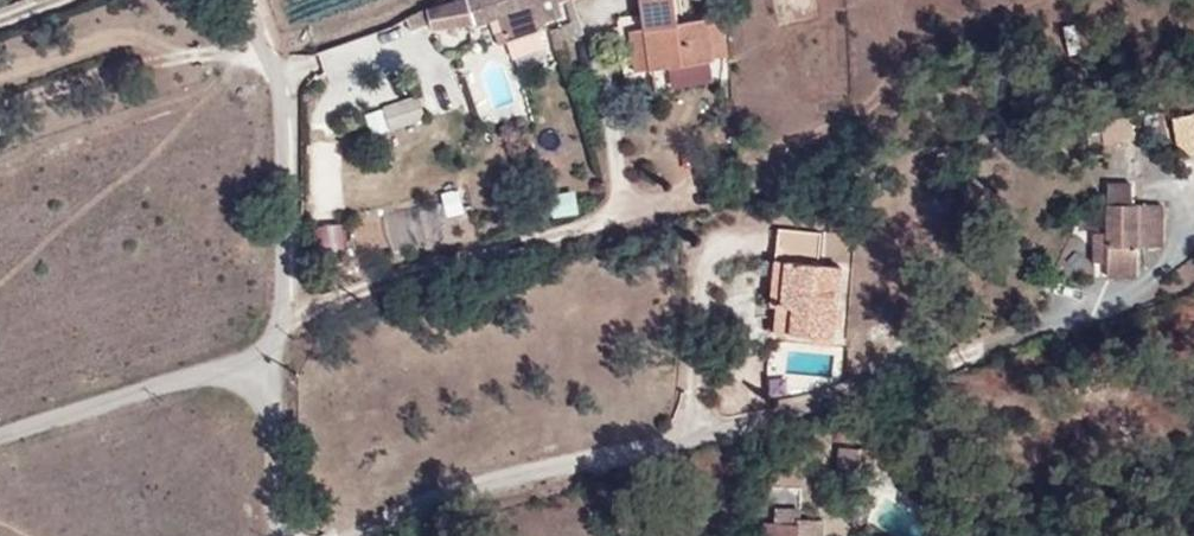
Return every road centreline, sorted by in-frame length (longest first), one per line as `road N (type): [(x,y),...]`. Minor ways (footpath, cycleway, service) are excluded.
road 1 (residential): [(277,350),(288,92),(251,0)]
road 2 (track): [(371,535),(478,480),(661,443)]
road 3 (residential): [(277,350),(0,437)]
road 4 (residential): [(282,535),(277,350)]

